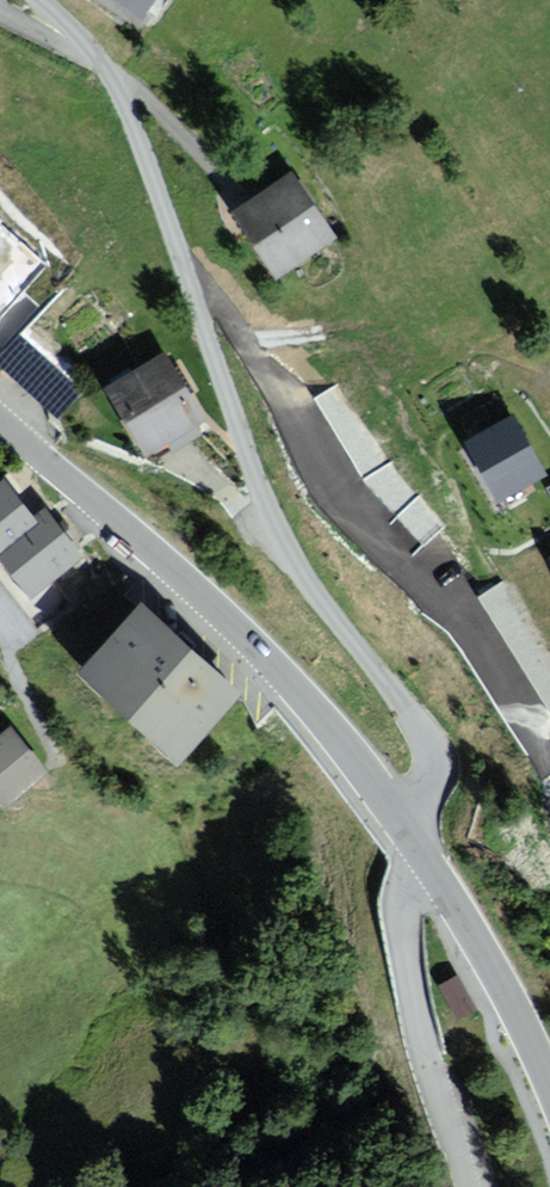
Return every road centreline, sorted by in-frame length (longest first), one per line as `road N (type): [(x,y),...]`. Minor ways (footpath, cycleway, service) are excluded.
road 1 (residential): [(420,834),(433,773),(426,739),(275,537),(136,130),(86,38),(48,0)]
road 2 (tertiary): [(0,427),(260,644),(420,834)]
road 3 (residential): [(420,834),(421,981),(482,1186)]
road 4 (track): [(68,751),(114,792),(128,815),(128,847),(0,964)]
road 5 (tertiary): [(420,834),(505,989),(549,1093)]

